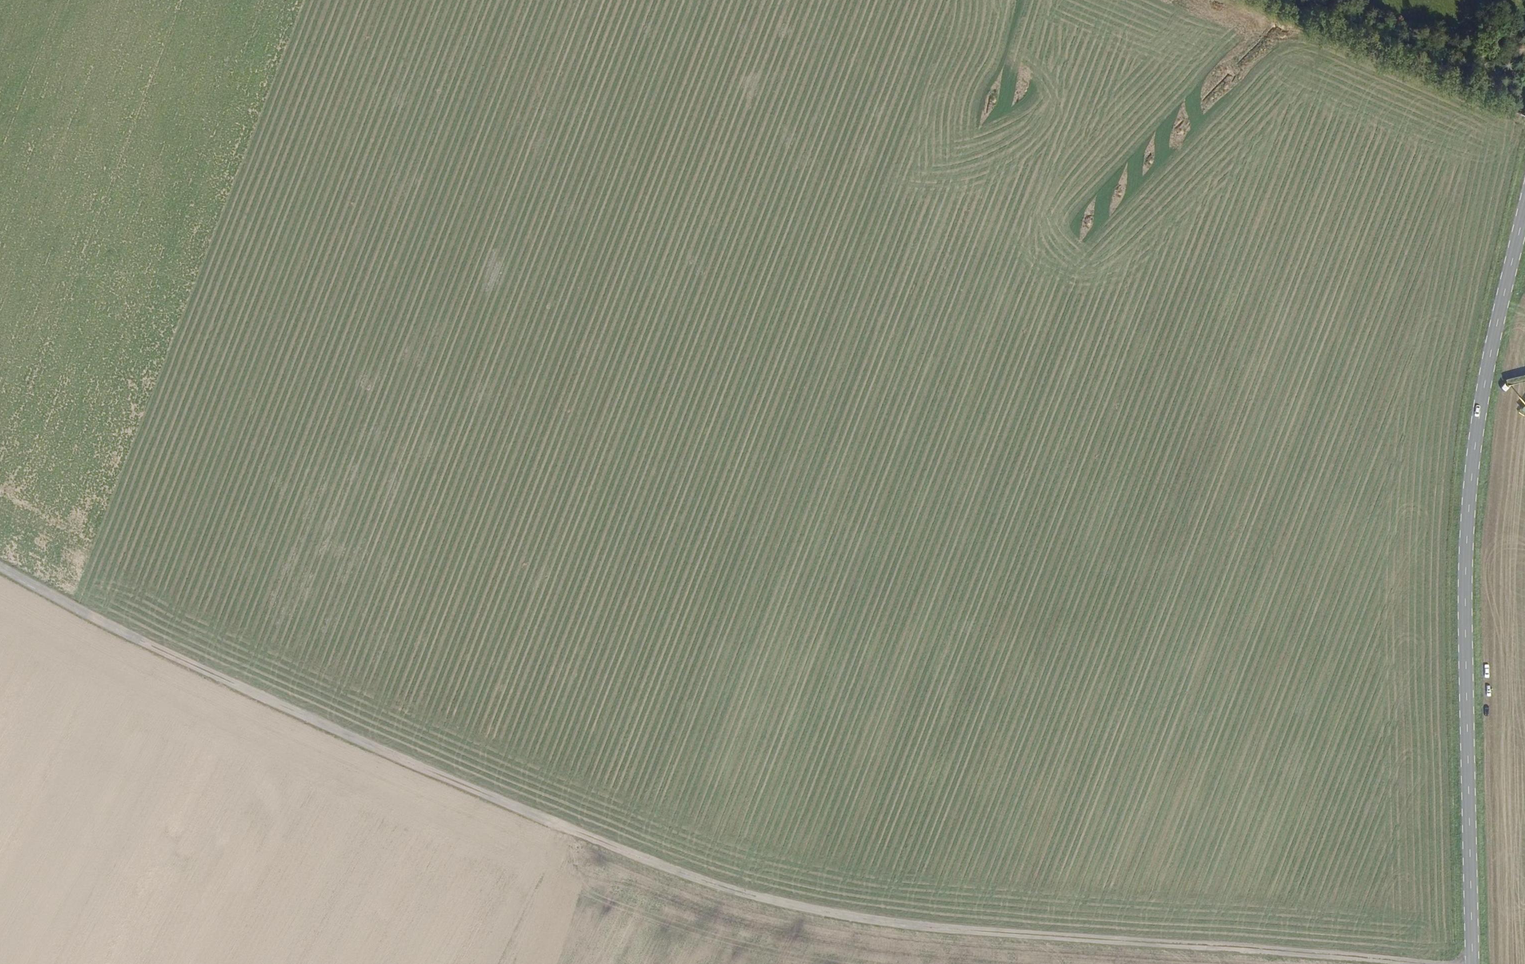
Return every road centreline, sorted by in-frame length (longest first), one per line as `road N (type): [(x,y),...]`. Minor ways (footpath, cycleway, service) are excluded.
road 1 (track): [(1466,957),(787,919),(328,730),(0,554)]
road 2 (secondary): [(1466,963),(1459,575),(1466,469),(1485,351),(1524,195)]

